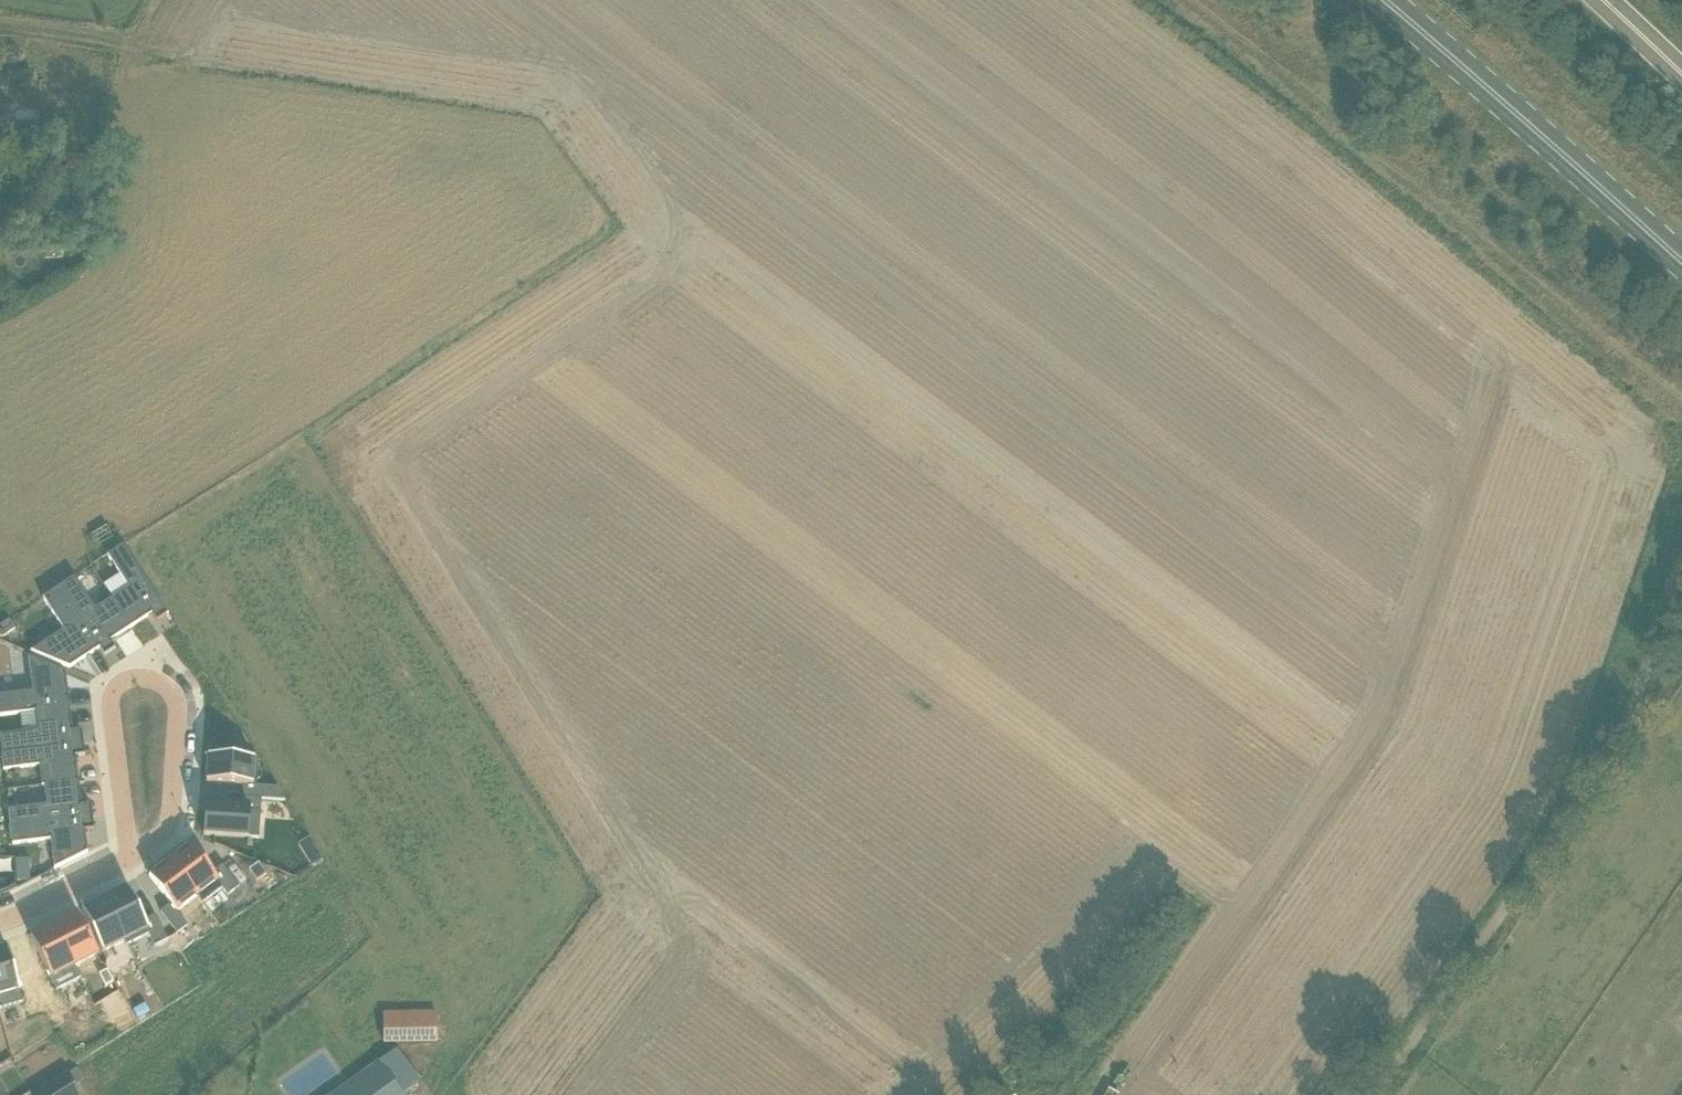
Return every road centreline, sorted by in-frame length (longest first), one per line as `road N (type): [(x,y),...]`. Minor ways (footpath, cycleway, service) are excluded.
road 1 (unclassified): [(1373,1094),(1618,740),(1681,578)]
road 2 (primary): [(1681,261),(1379,0)]
road 3 (residential): [(119,853),(105,680),(163,675),(173,682),(167,832)]
road 4 (residential): [(119,853),(0,914)]

